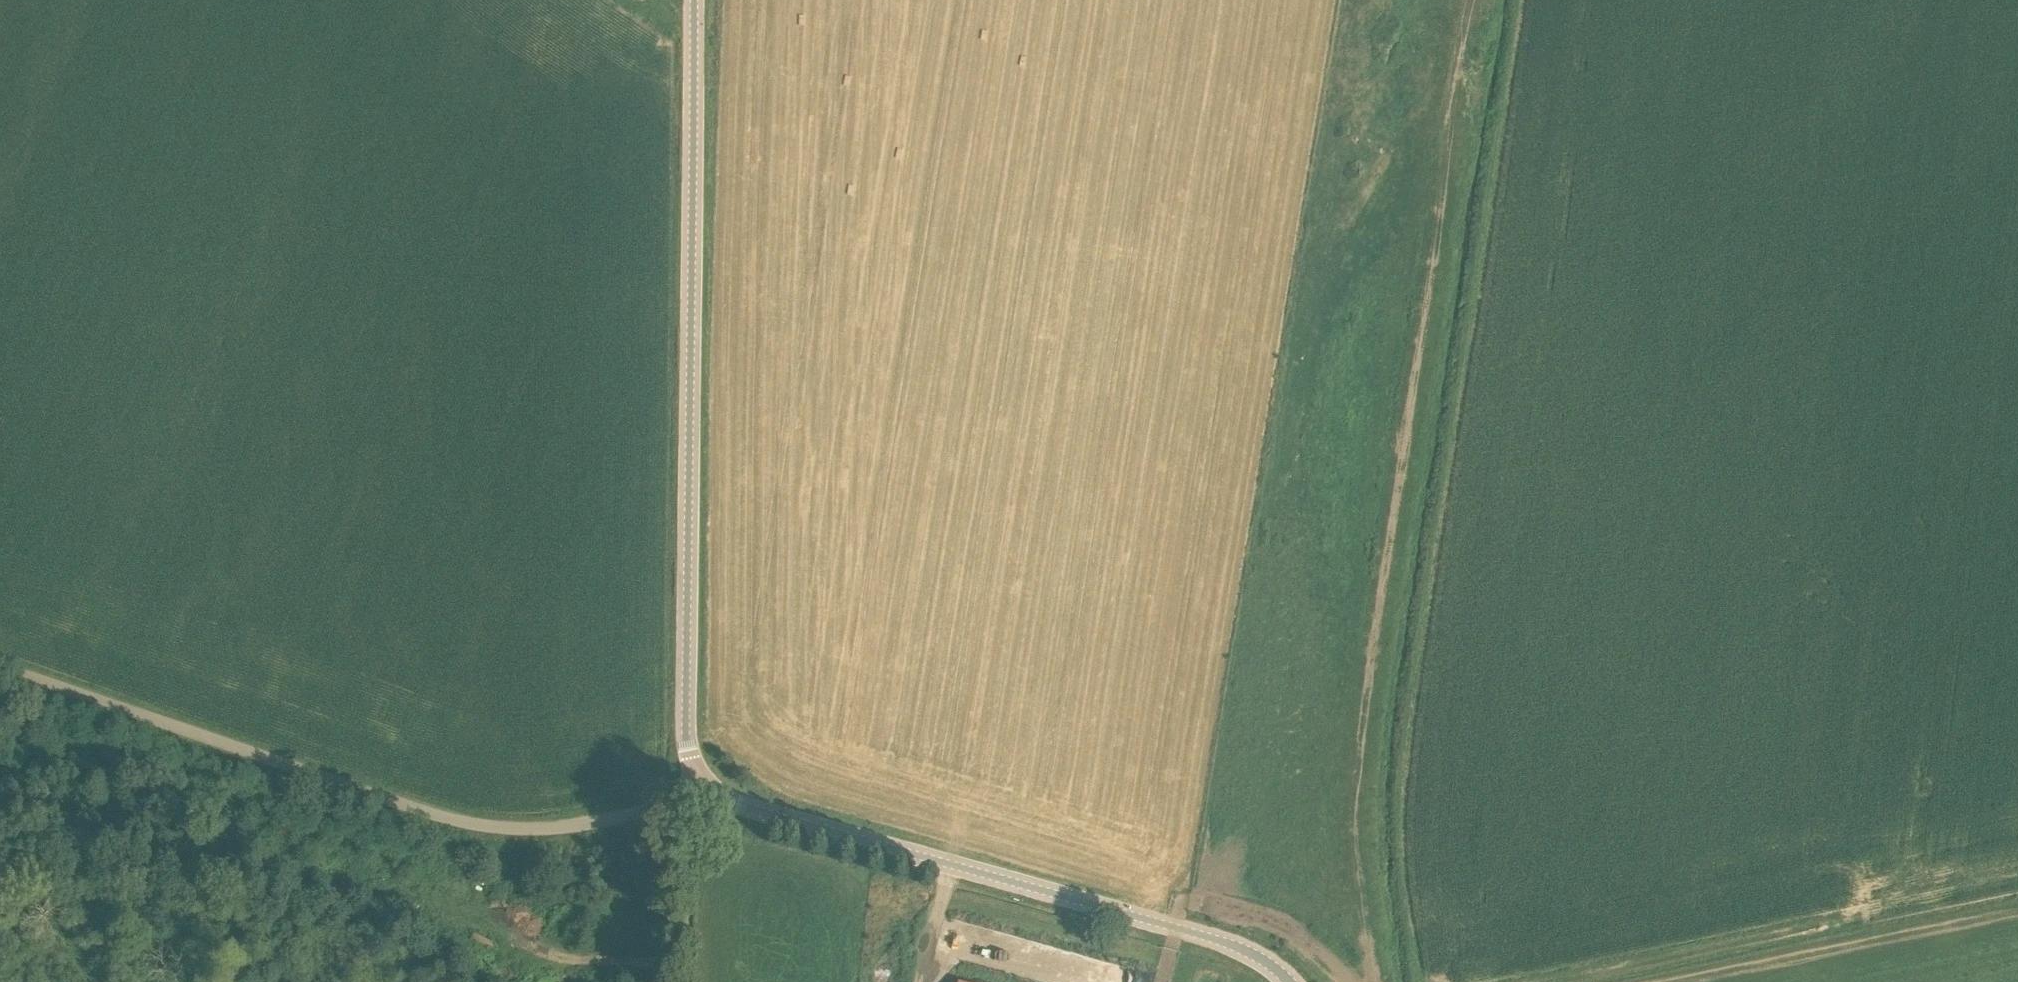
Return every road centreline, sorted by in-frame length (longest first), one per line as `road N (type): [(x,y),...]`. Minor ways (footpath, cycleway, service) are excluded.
road 1 (residential): [(701,788),(695,695),(704,0)]
road 2 (unclassified): [(701,788),(643,825),(554,834),(486,822),(0,667)]
road 3 (residential): [(1298,981),(1222,943),(746,810),(701,788)]
road 4 (track): [(2017,909),(1679,981)]
road 5 (track): [(428,911),(576,960),(646,961),(681,950)]

